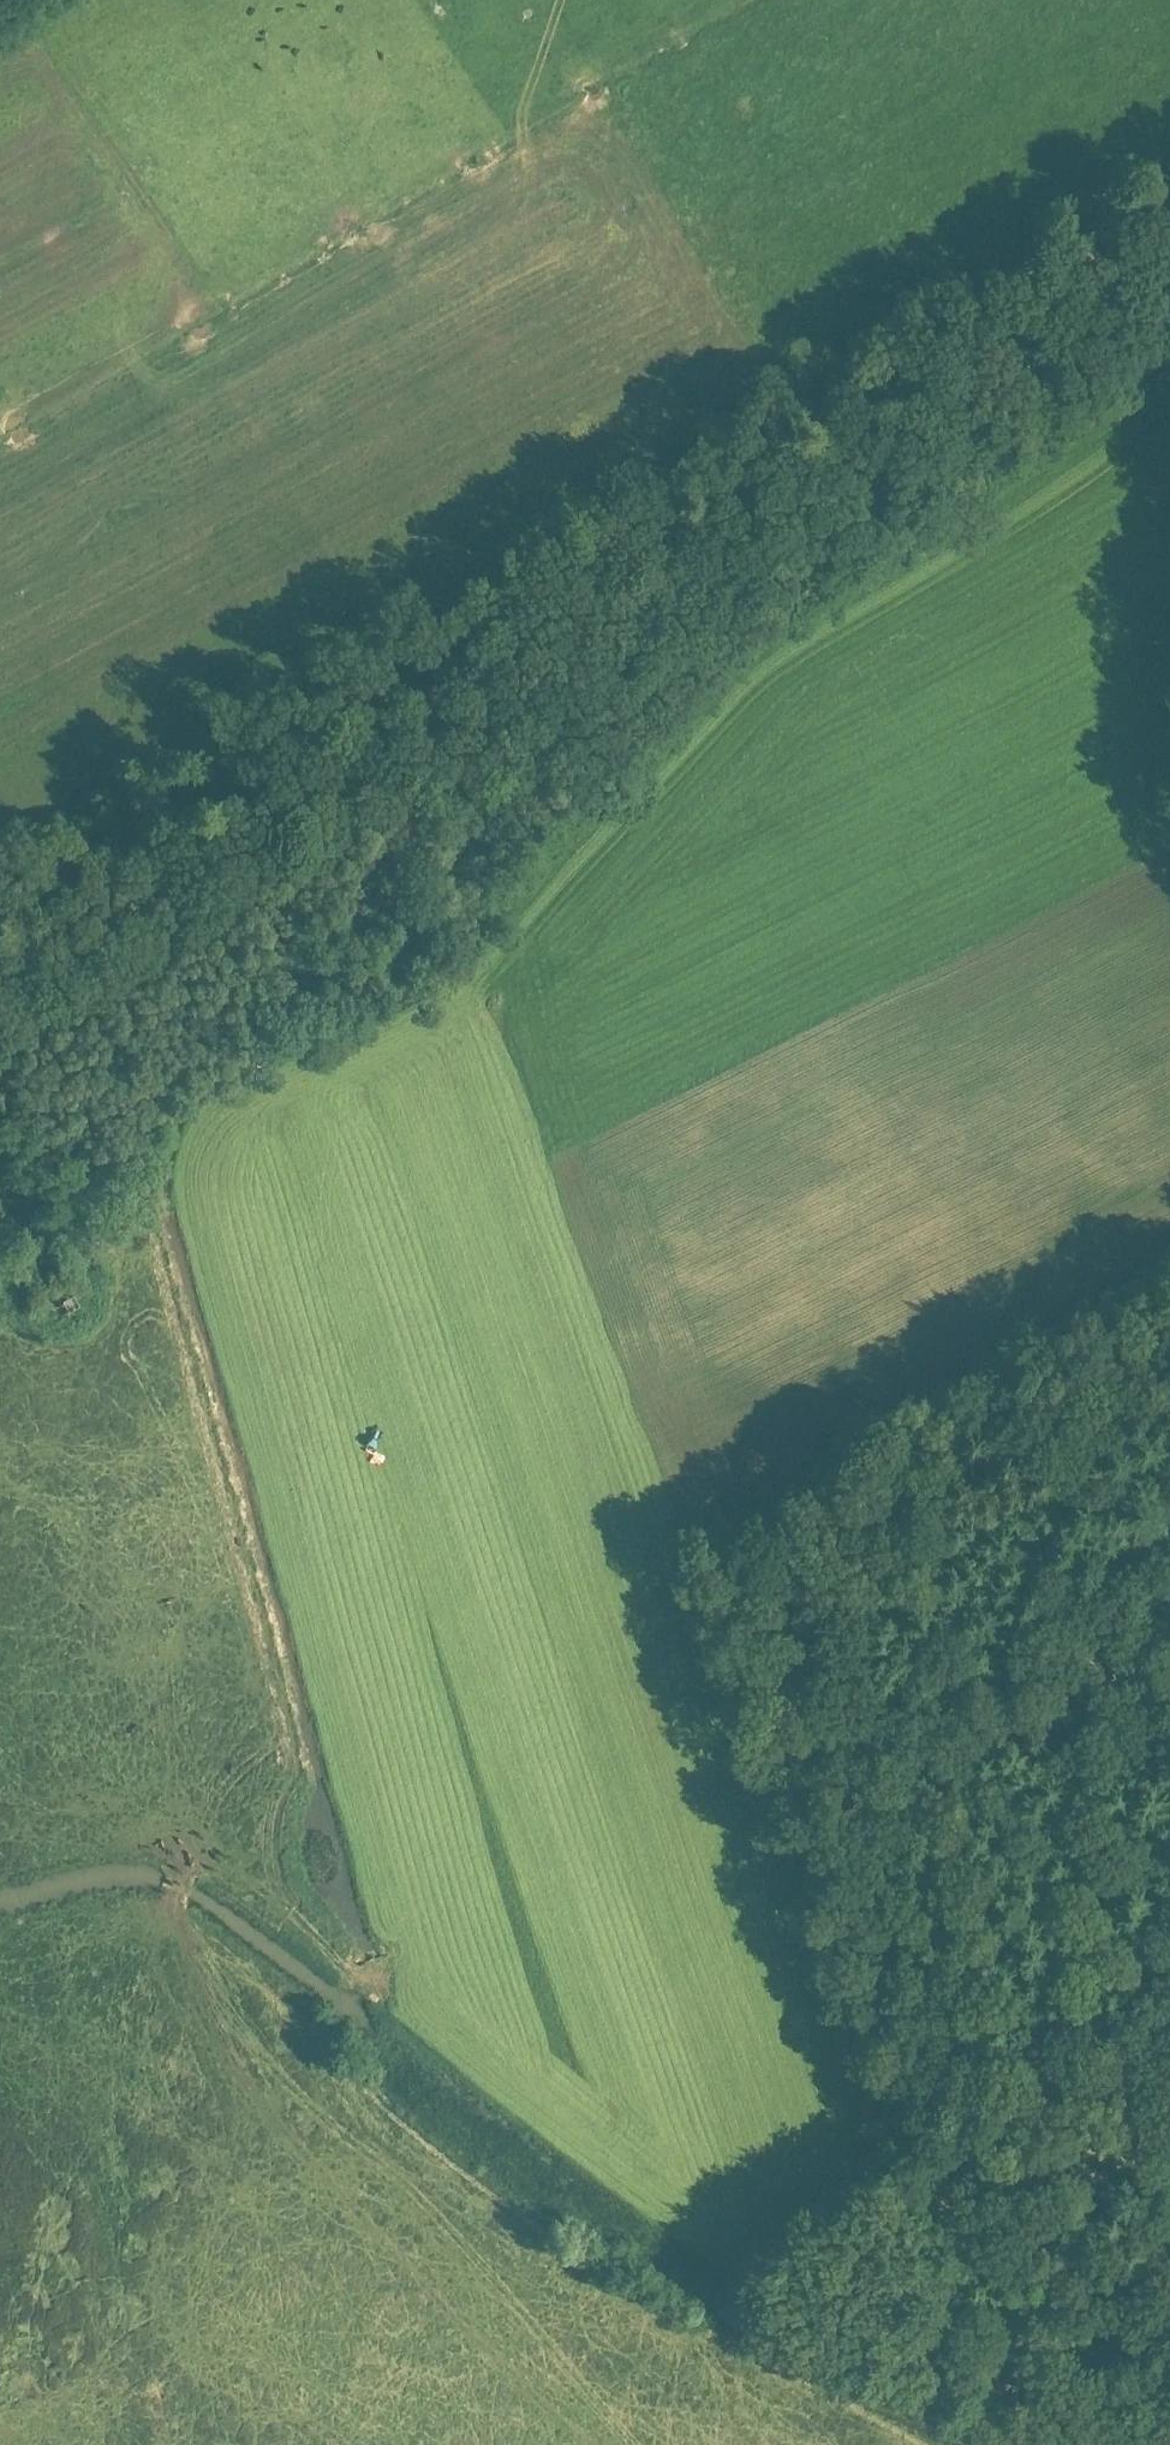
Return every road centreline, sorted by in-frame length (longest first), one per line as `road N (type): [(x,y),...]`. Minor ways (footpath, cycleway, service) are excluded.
road 1 (track): [(1169,416),(1051,502),(798,655),(474,985)]

